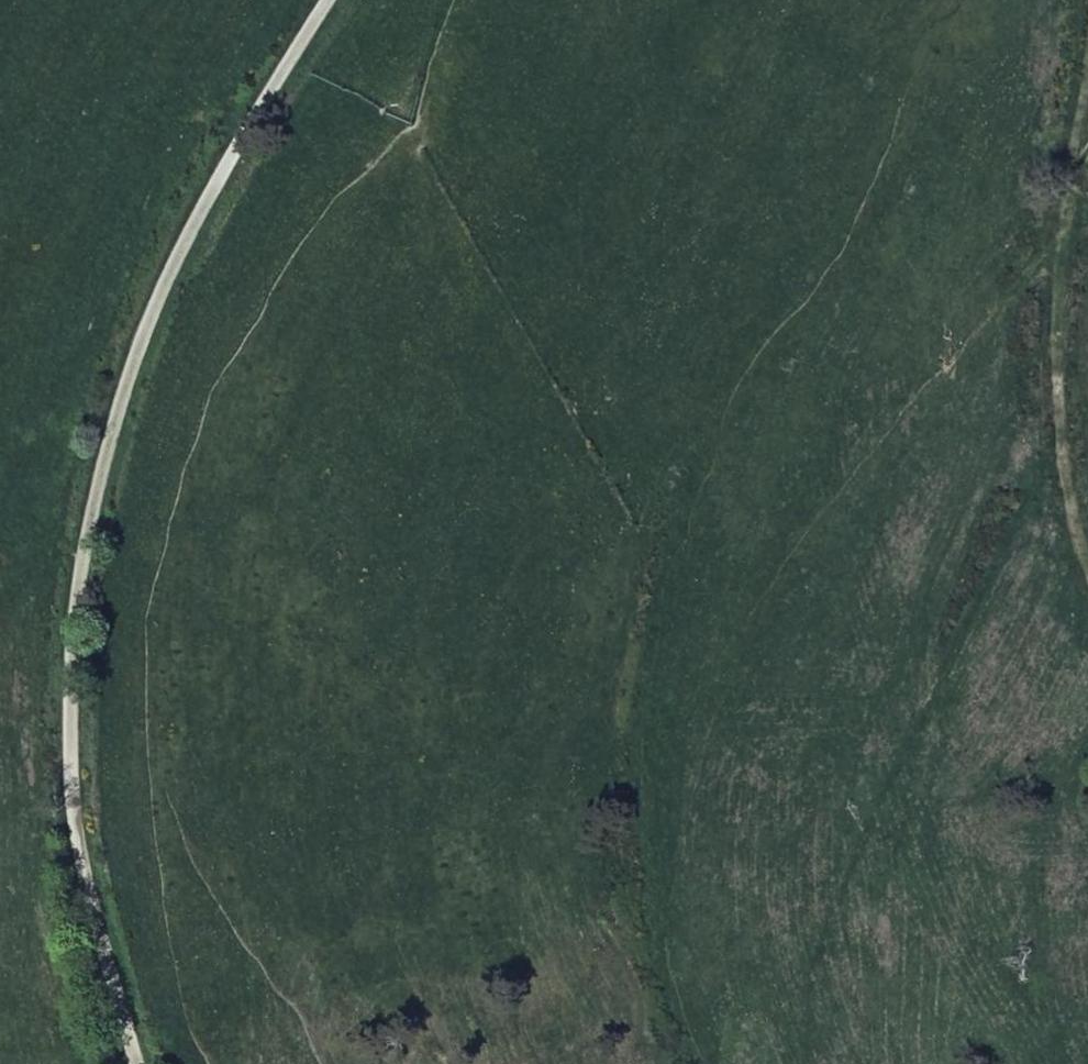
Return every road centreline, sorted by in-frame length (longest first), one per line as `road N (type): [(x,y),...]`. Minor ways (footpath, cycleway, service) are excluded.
road 1 (track): [(141,1063),(61,630),(161,269),(331,0)]

